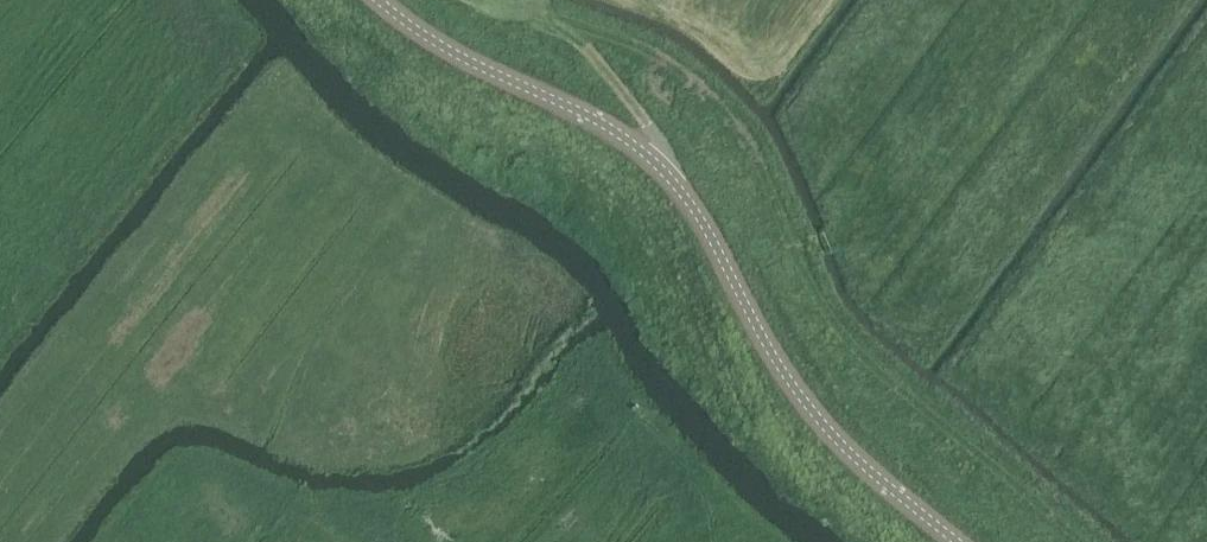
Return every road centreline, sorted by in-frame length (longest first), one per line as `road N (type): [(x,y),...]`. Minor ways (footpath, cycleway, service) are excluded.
road 1 (tertiary): [(957,541),(814,414),(771,352),(696,212),(654,162),(590,117),(450,50),(378,0)]
road 2 (track): [(516,0),(616,39),(706,90),(758,154),(784,240),(800,247),(850,228)]
road 3 (track): [(492,0),(536,12),(587,48),(658,140),(671,179)]

